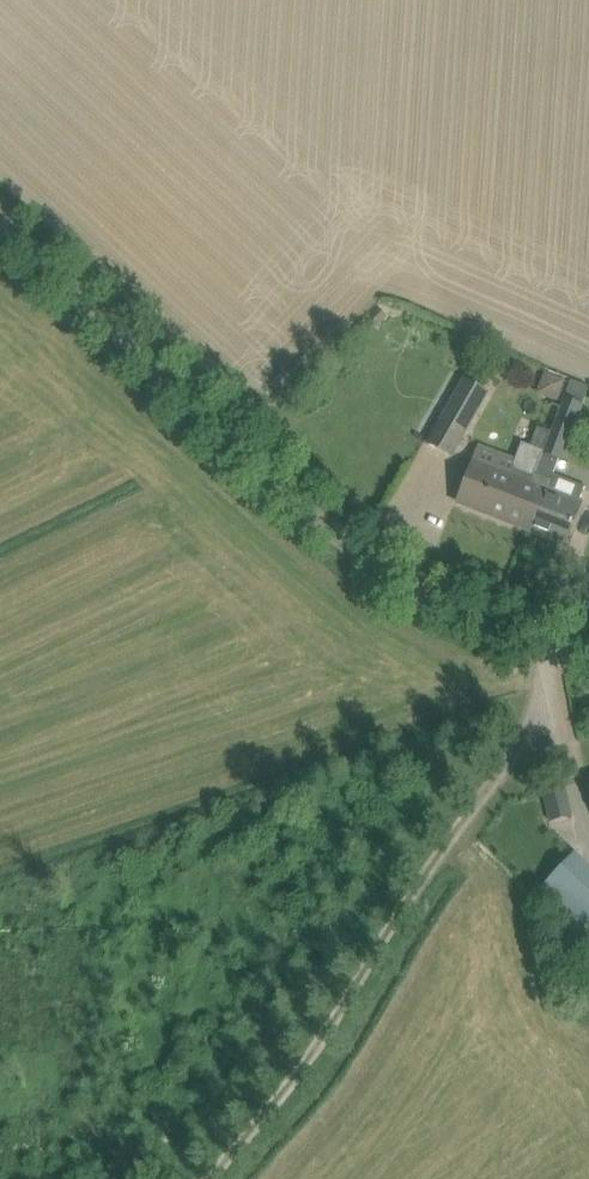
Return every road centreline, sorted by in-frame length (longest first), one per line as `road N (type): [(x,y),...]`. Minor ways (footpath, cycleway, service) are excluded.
road 1 (unclassified): [(588,648),(521,629),(357,546),(276,484),(0,219)]
road 2 (track): [(521,629),(517,711),(475,794),(405,887),(315,1049),(207,1178)]

